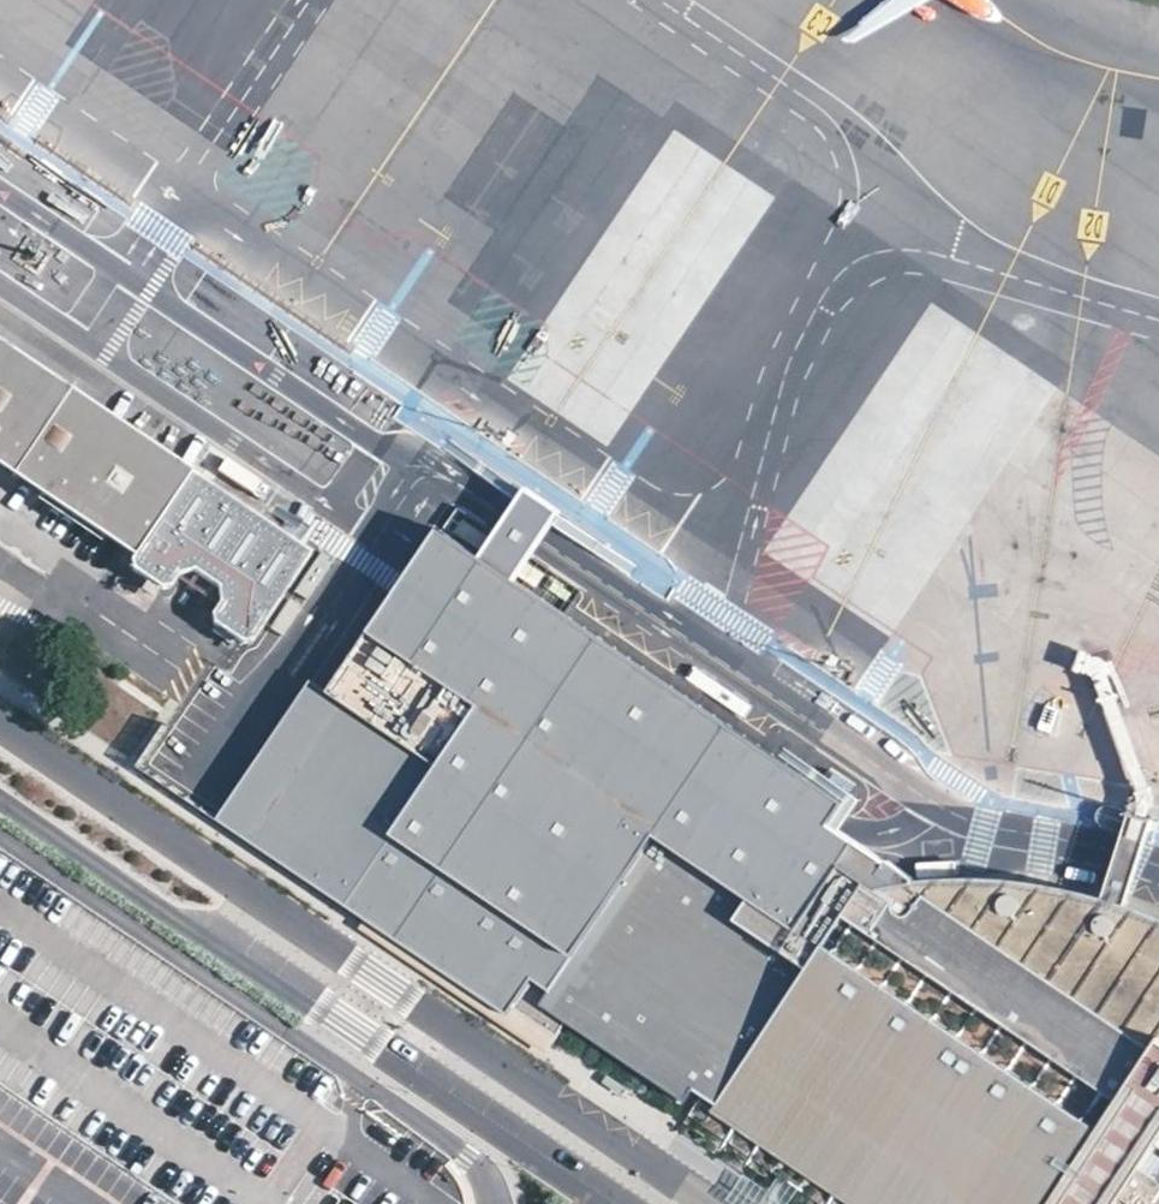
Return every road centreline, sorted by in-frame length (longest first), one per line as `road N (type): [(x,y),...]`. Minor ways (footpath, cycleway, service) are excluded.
road 1 (tertiary): [(603,1203),(0,800)]

